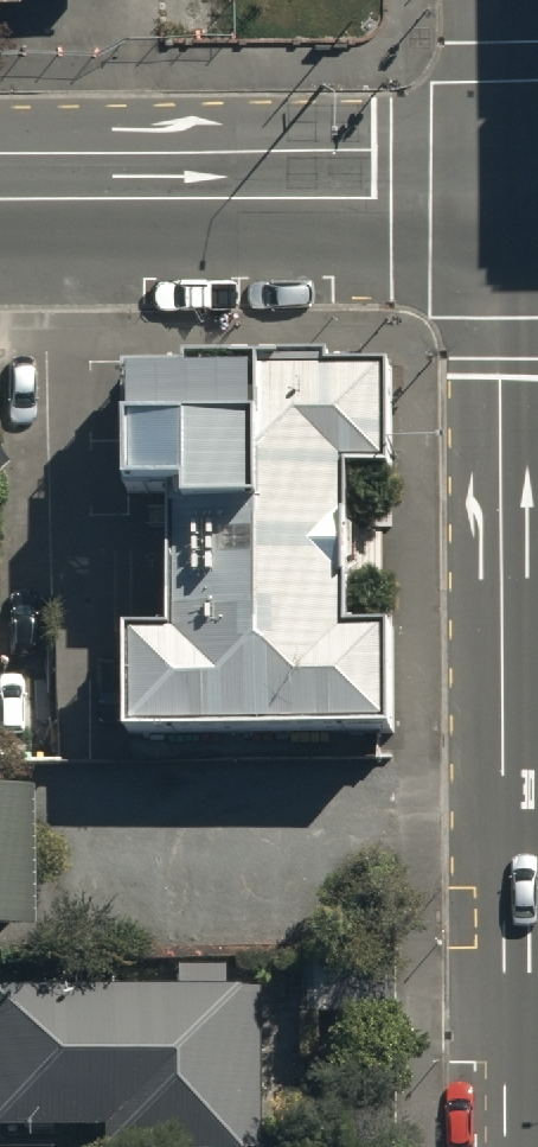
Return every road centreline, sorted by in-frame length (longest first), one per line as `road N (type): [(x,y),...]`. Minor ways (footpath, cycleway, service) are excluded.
road 1 (tertiary): [(0,201),(537,194)]

